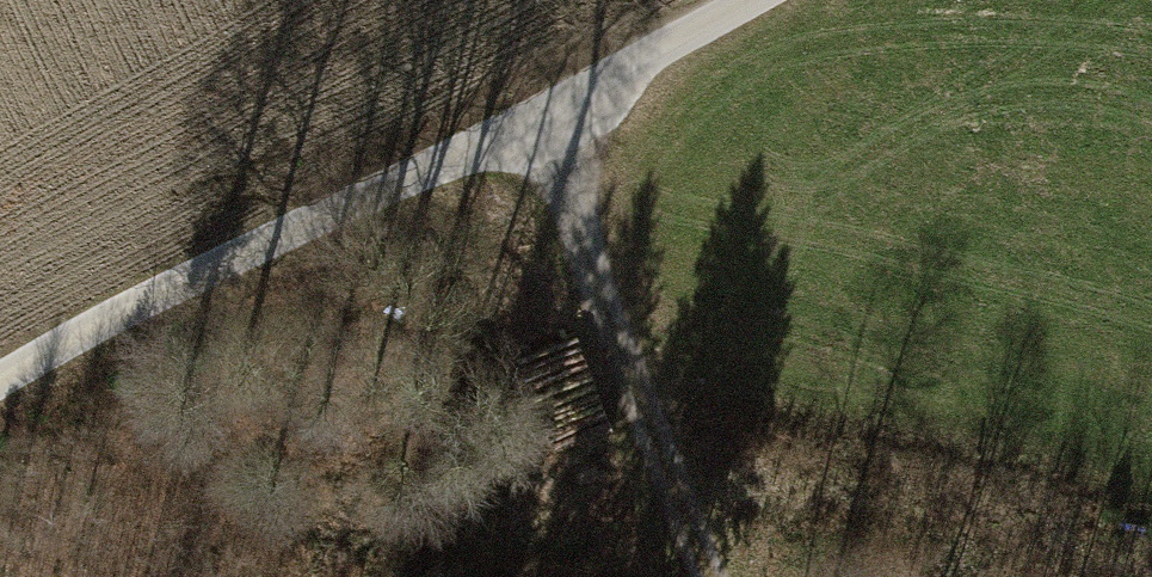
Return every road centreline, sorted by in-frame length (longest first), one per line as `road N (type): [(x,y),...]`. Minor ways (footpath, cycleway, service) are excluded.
road 1 (track): [(744,0),(0,380)]
road 2 (track): [(518,118),(705,576)]

